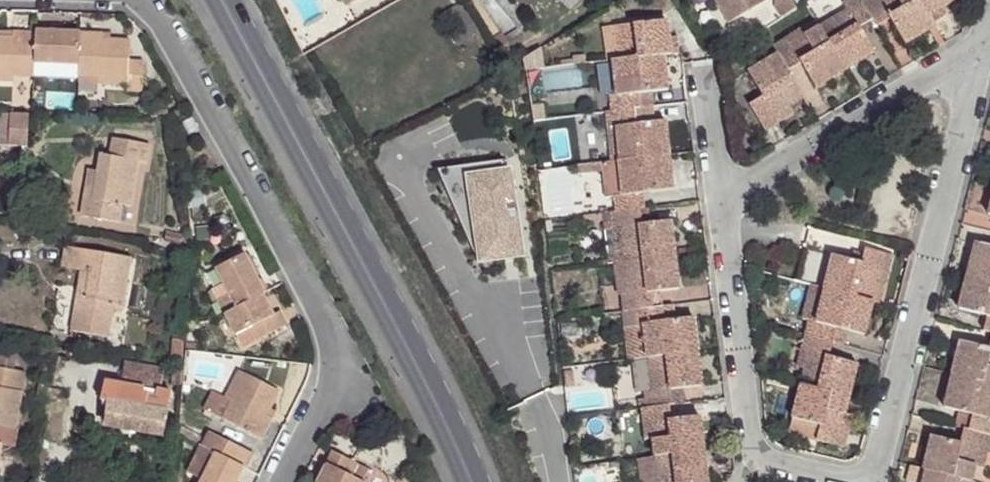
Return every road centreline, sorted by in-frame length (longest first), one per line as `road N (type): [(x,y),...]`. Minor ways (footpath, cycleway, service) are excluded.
road 1 (residential): [(723,199),(750,435),(762,459),(849,479),(877,465),(984,40)]
road 2 (residential): [(143,0),(333,339),(332,384),(284,481)]
road 3 (tertiary): [(226,0),(413,350),(471,481)]
road 4 (residential): [(984,40),(723,199)]
road 5 (residential): [(723,199),(706,79)]

